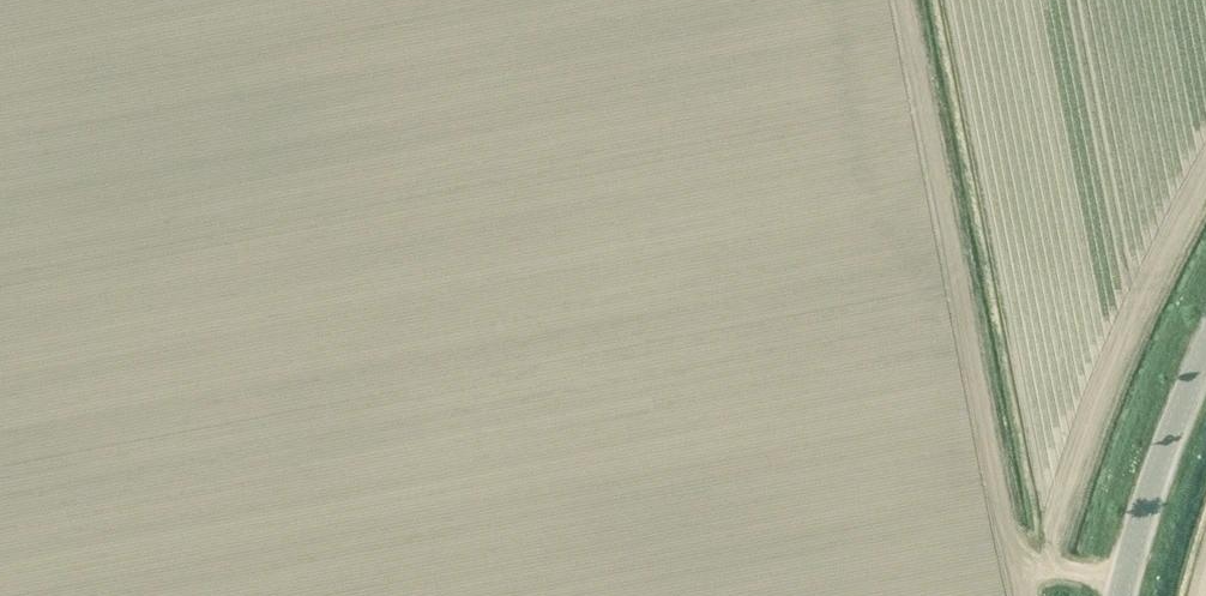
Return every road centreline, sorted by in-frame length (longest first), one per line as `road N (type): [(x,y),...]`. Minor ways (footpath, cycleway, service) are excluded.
road 1 (tertiary): [(1121,595),(1205,352)]

